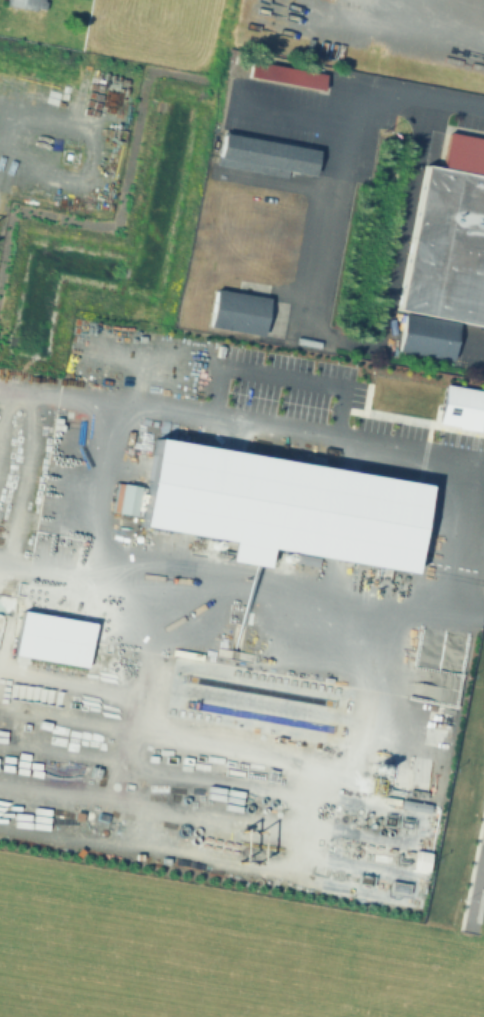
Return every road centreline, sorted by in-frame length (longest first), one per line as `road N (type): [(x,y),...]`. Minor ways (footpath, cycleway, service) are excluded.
road 1 (residential): [(483,864),(466,954),(468,1016)]

